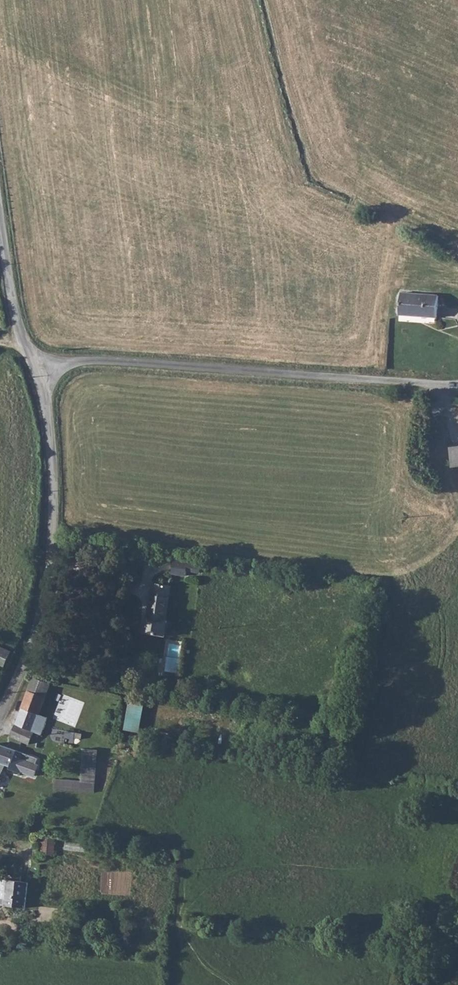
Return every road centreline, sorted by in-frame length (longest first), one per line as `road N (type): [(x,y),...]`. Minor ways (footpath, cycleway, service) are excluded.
road 1 (unclassified): [(457,383),(34,362)]
road 2 (unclassified): [(34,362),(56,546),(36,638),(0,705)]
road 3 (unclassified): [(0,214),(14,322),(34,362)]

